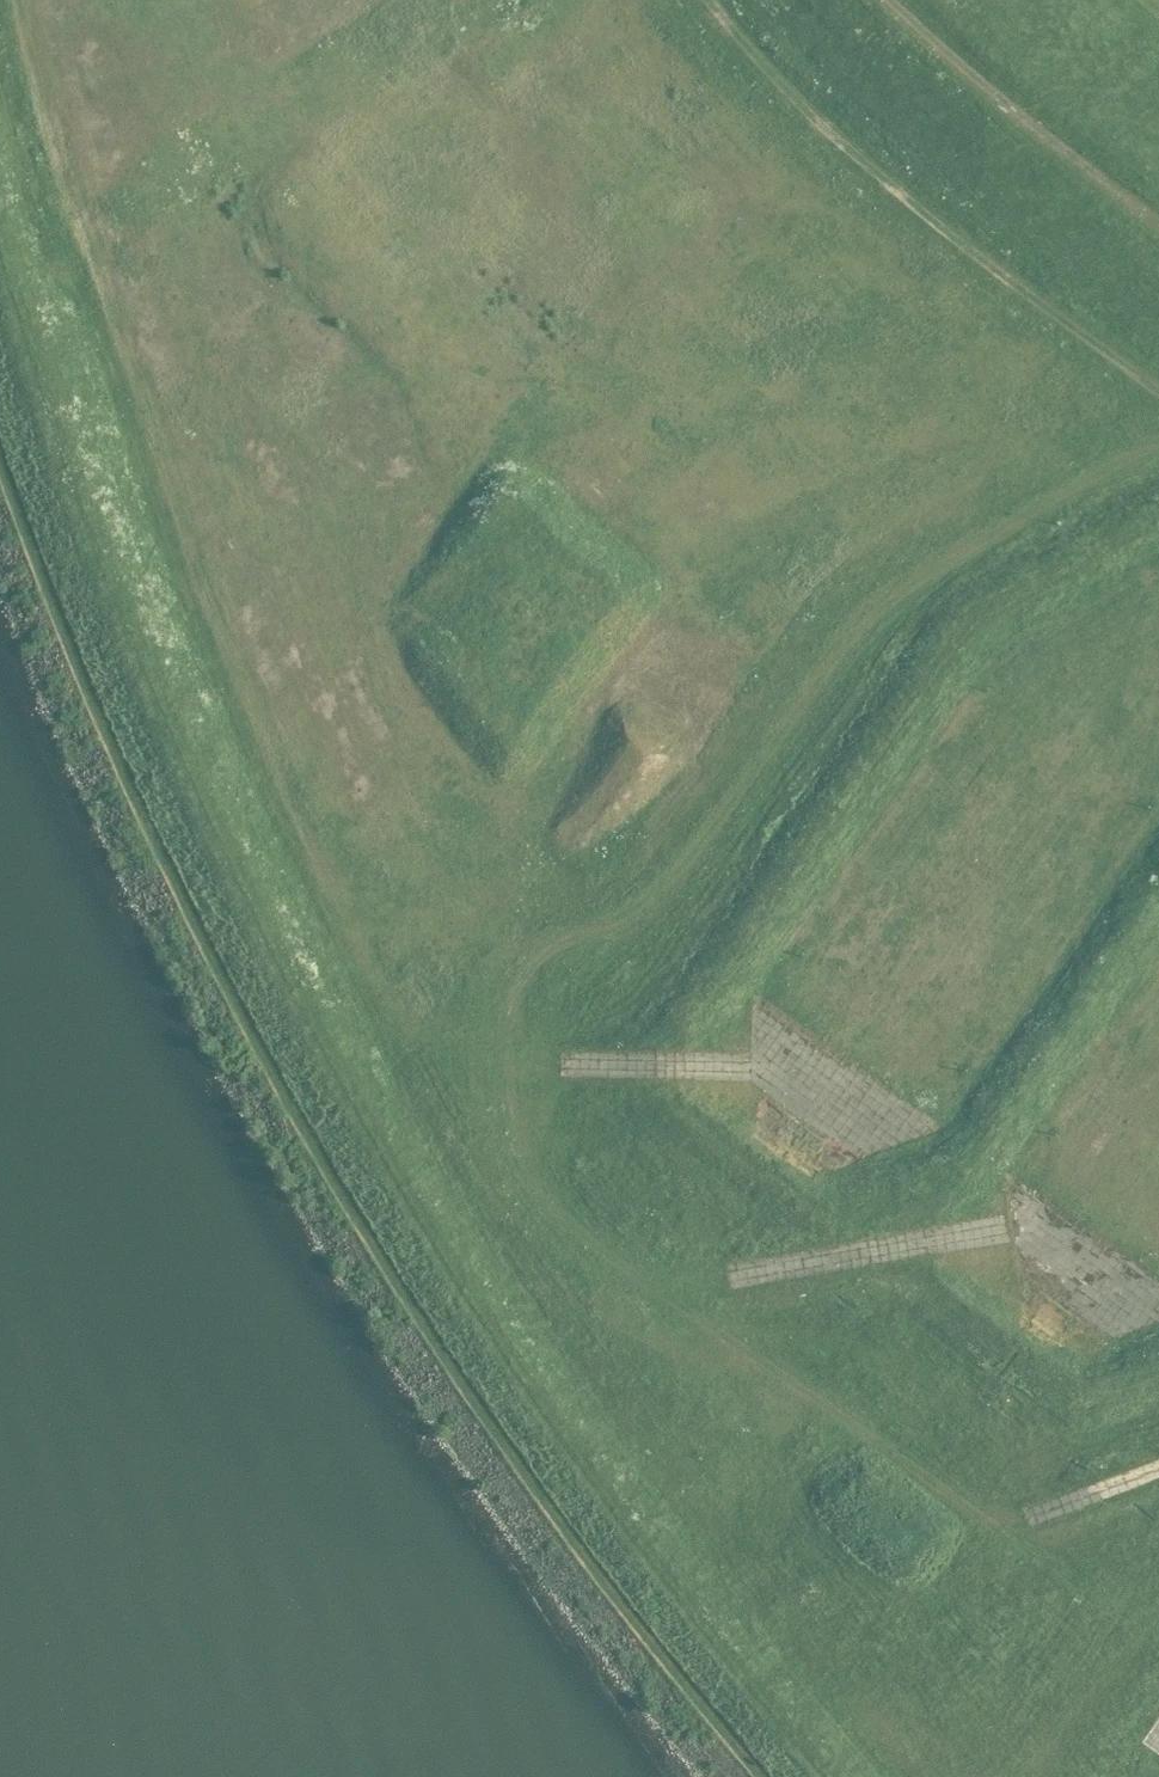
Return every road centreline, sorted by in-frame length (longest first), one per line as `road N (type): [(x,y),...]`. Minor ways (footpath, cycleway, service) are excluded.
road 1 (track): [(1158,445),(940,563),(884,605),(678,872),(617,924),(529,980),(501,1028),(498,1062),(519,1147),(568,1221),(1158,1634)]
road 2 (track): [(502,1097),(398,991),(333,882),(195,557),(154,401),(66,154),(30,0)]
road 3 (track): [(710,0),(884,179),(1158,390)]
road 4 (track): [(1158,221),(1095,180),(888,0)]

